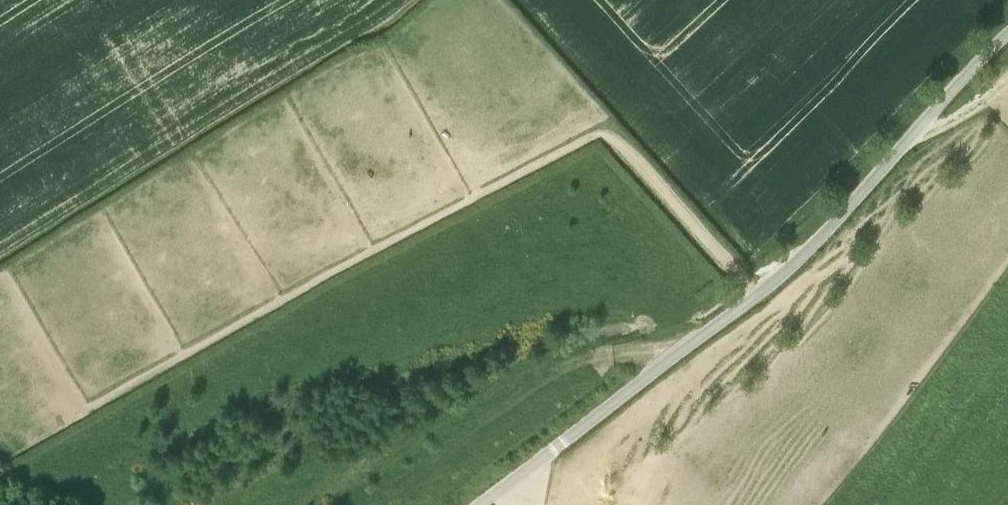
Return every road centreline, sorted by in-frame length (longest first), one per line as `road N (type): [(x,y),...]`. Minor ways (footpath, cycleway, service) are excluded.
road 1 (track): [(756,295),(648,169),(618,139),(598,133),(97,404)]
road 2 (unclassified): [(478,504),(810,249),(1007,34)]

